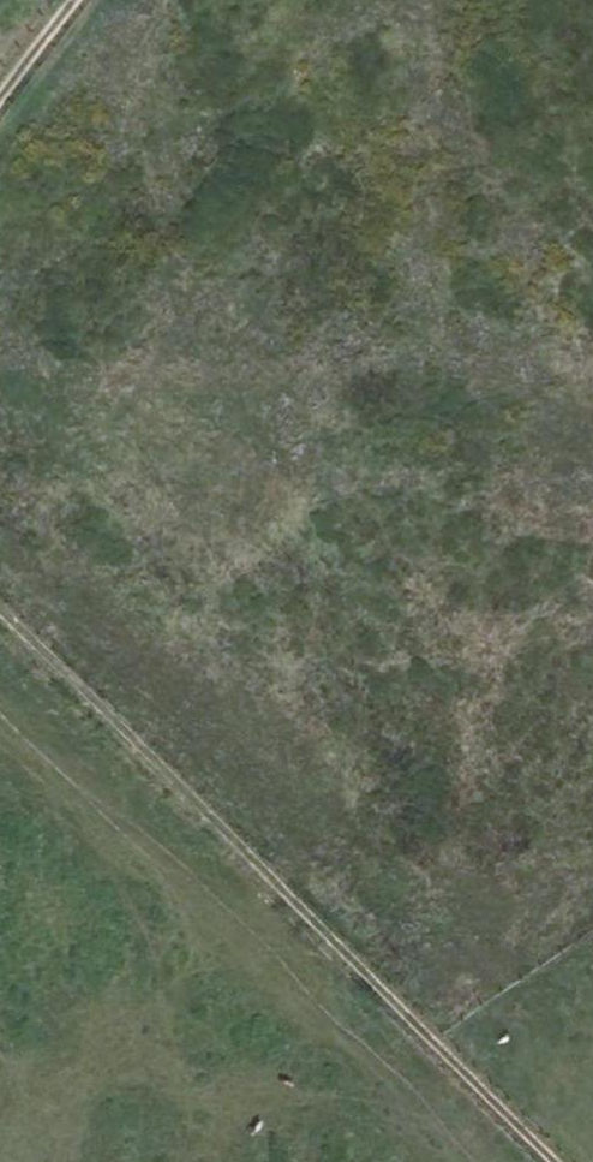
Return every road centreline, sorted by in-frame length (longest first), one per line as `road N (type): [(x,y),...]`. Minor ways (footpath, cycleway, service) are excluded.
road 1 (track): [(0,620),(557,1161)]
road 2 (track): [(80,0),(0,106)]

